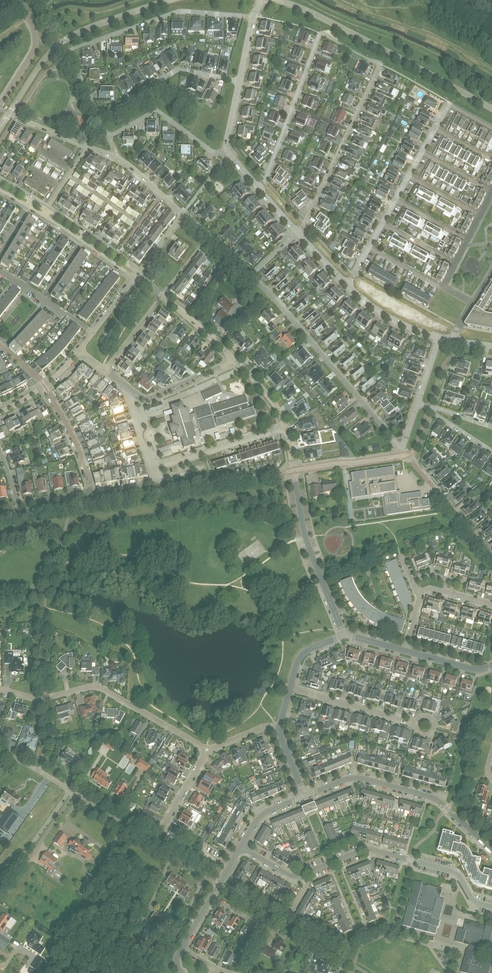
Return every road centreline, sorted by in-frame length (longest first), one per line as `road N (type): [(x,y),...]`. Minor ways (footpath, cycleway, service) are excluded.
road 1 (residential): [(100,117),(67,51),(180,11),(253,18)]
road 2 (residential): [(402,449),(250,276)]
road 3 (residential): [(207,751),(103,688),(40,699),(0,690)]
road 4 (residential): [(491,908),(472,900),(455,872),(372,849),(302,874)]
road 5 (residential): [(491,851),(432,798),(353,778),(305,796)]
road 6 (residential): [(298,233),(380,64)]
road 7 (residential): [(155,844),(0,753)]
road 8 (unclassified): [(344,635),(304,535),(294,471)]
road 9 (residential): [(258,189),(321,35)]
road 10 (unclassified): [(136,272),(183,214),(118,158)]
road 11 (residential): [(228,153),(211,151),(157,111),(109,136),(100,117)]
road 12 (residential): [(239,82),(178,71),(100,117)]
road 13 (residential): [(154,468),(286,429)]
road 14 (residential): [(491,556),(405,456)]
road 15 (residential): [(416,723),(291,688)]

